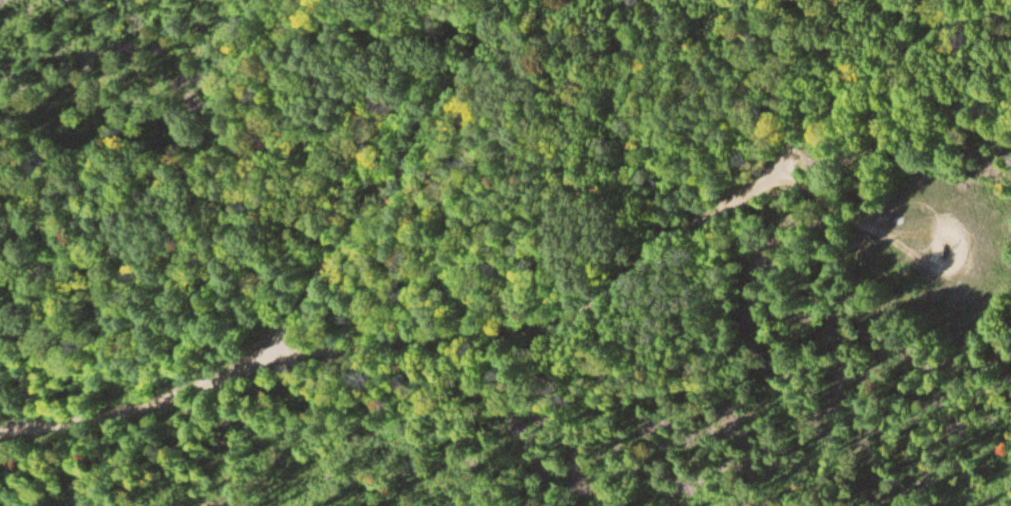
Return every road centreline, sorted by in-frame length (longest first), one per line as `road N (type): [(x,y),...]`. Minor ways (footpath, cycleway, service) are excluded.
road 1 (track): [(1010,18),(959,19),(877,83),(845,97),(806,133),(760,197),(659,247),(611,302),(582,318),(442,348),(277,362),(138,424),(0,439)]
road 2 (track): [(277,362),(386,184),(518,0)]

